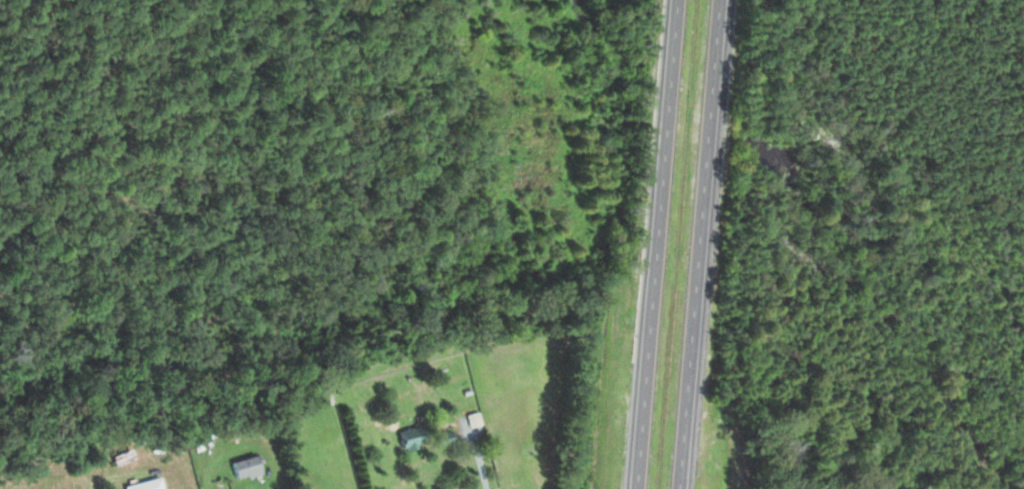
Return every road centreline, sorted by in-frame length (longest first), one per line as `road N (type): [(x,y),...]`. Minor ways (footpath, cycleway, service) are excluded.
road 1 (motorway): [(677,0),(635,488)]
road 2 (motorway): [(681,488),(721,0)]

